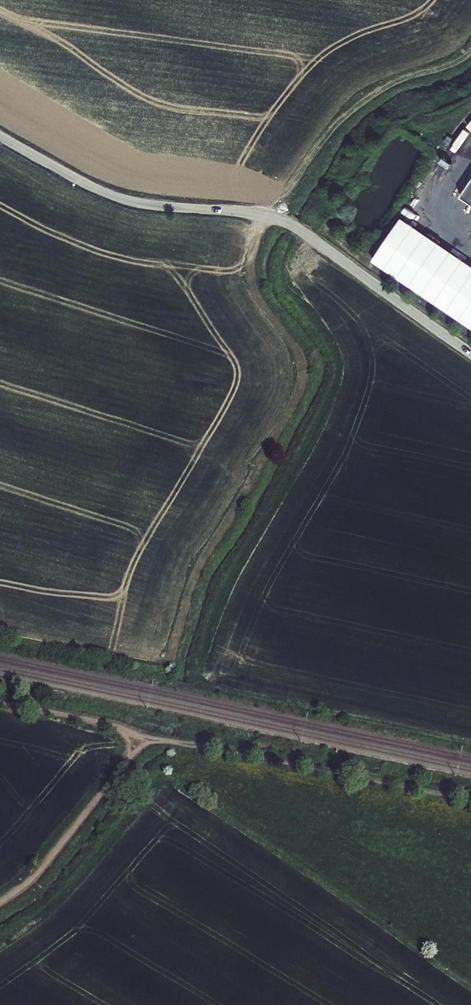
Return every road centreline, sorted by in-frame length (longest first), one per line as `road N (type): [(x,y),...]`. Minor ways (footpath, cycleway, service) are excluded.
road 1 (unclassified): [(0,137),(124,200),(284,222),(470,354)]
road 2 (track): [(168,665),(191,587),(300,376),(298,353),(259,298),(251,269),(268,217)]
road 3 (track): [(470,800),(145,739),(0,700)]
road 4 (track): [(470,56),(381,87),(352,110),(268,217)]
road 5 (track): [(145,739),(53,856),(0,903)]

